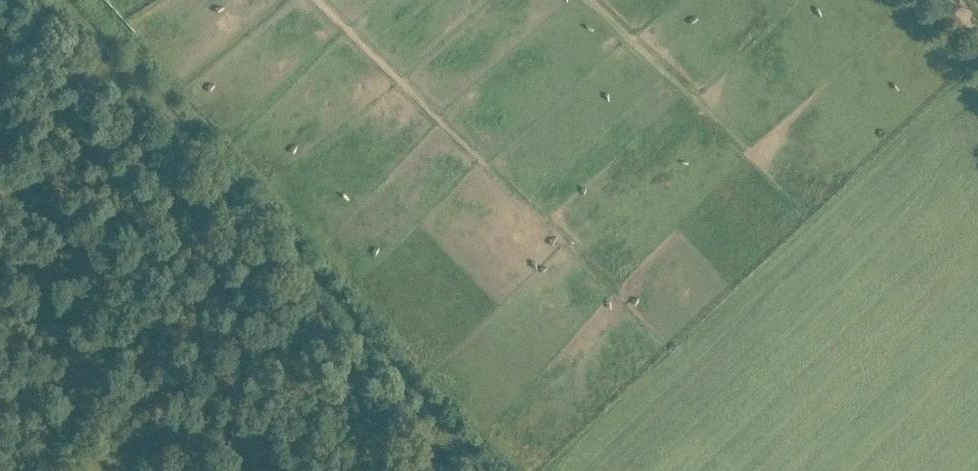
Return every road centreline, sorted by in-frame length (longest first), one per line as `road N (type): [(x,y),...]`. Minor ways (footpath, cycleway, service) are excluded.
road 1 (track): [(115,51),(462,427)]
road 2 (track): [(292,470),(462,427)]

